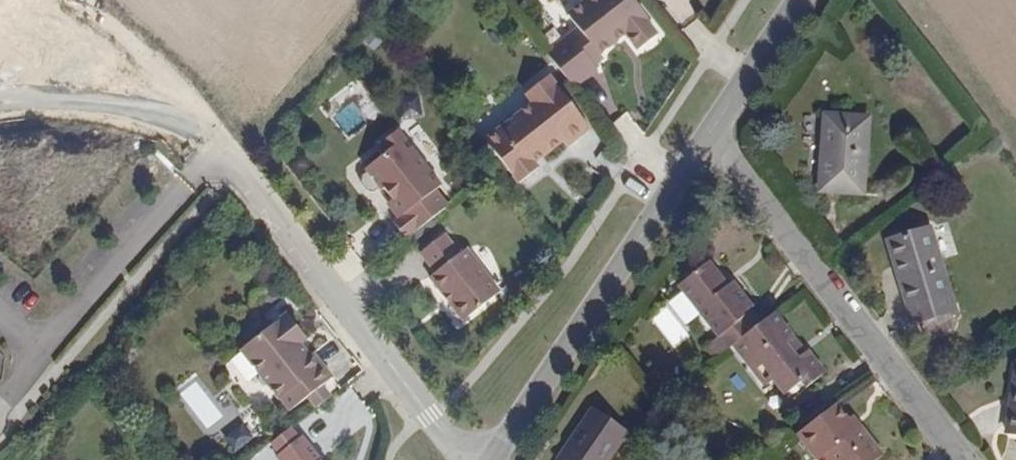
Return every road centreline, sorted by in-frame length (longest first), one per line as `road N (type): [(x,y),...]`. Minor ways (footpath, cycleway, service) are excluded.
road 1 (residential): [(707,136),(966,459)]
road 2 (residential): [(465,459),(219,147)]
road 3 (tertiary): [(493,459),(707,136)]
road 4 (residential): [(0,99),(77,100),(173,117),(219,147)]
road 5 (tertiary): [(707,136),(801,0)]

